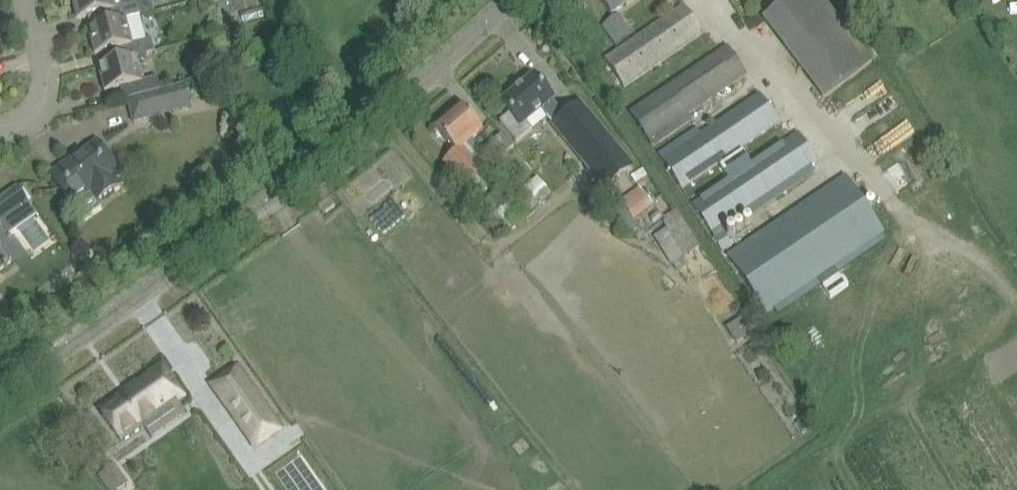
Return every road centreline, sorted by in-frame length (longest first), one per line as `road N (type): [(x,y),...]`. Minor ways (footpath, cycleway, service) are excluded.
road 1 (tertiary): [(0,393),(175,272),(509,0)]
road 2 (track): [(377,114),(494,253),(573,188)]
road 3 (residential): [(25,0),(41,79),(35,100),(0,127)]

